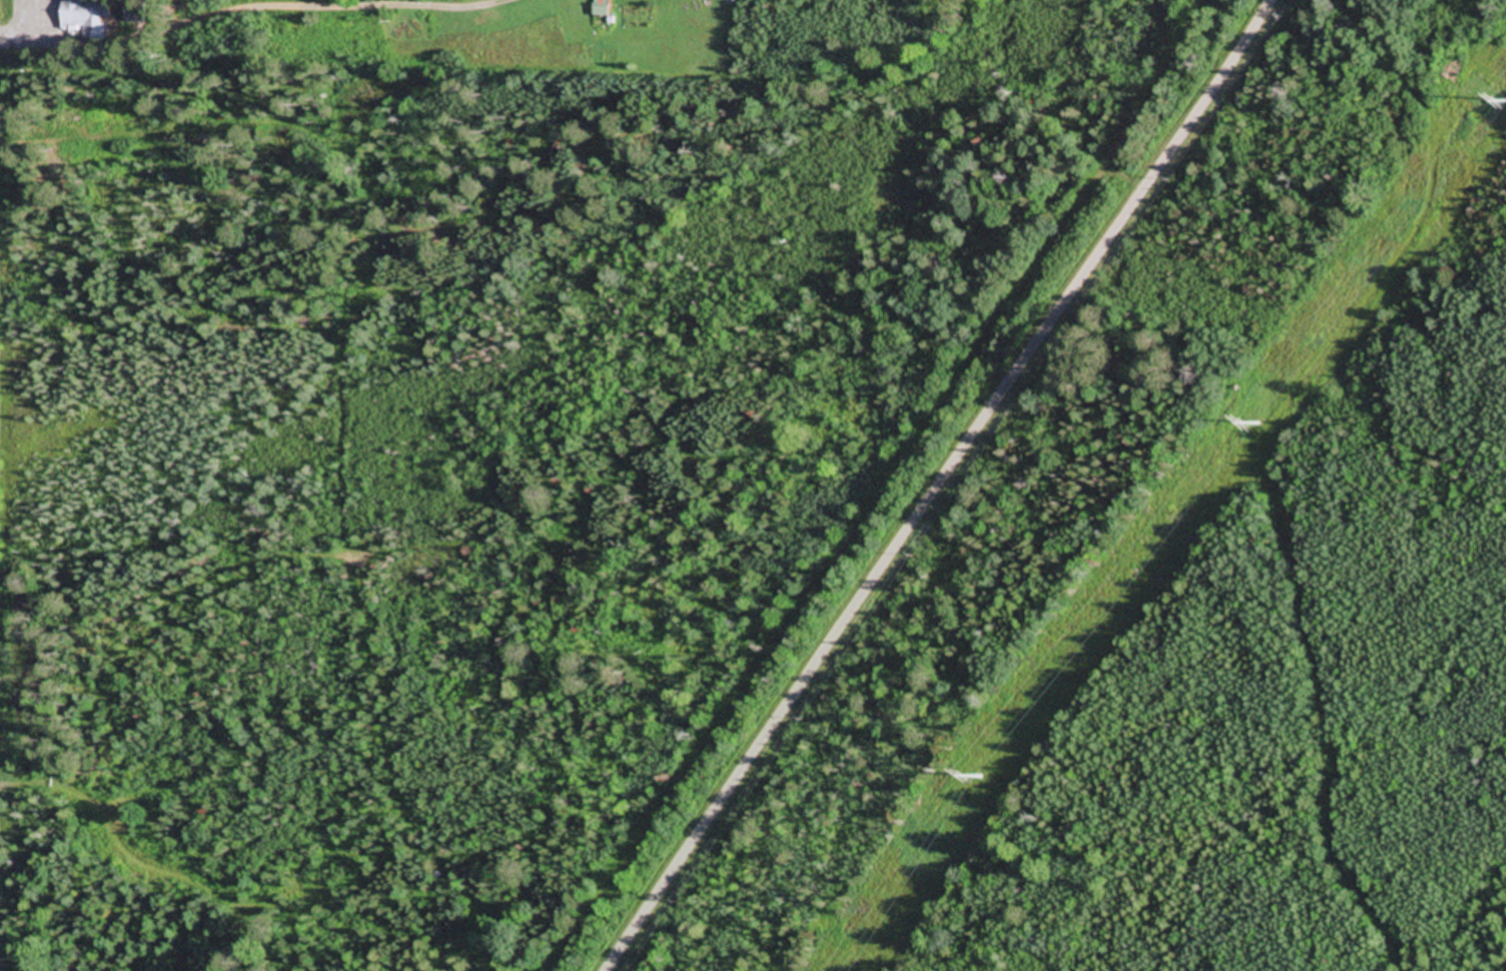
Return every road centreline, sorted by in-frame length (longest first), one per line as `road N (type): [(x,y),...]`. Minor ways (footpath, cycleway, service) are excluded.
road 1 (residential): [(605,970),(1271,0)]

